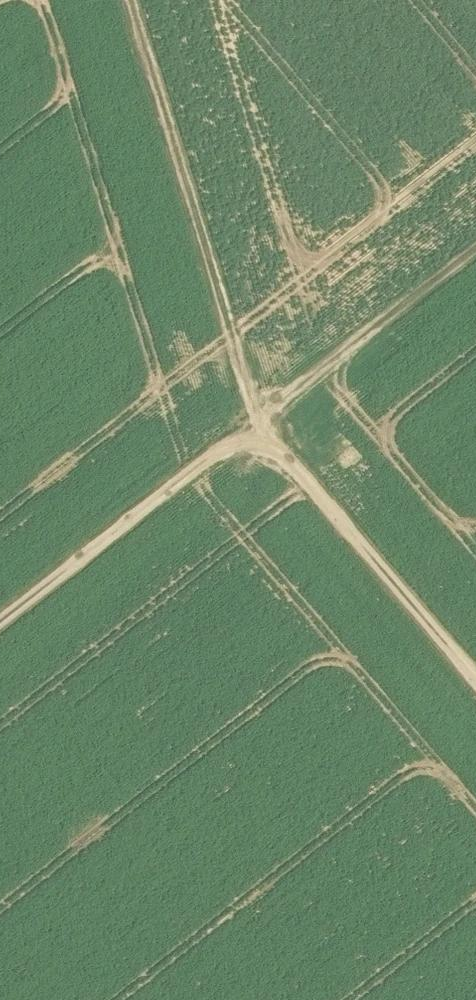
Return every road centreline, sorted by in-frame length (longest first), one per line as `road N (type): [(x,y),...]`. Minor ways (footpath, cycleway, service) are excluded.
road 1 (track): [(131,0),(259,424),(475,252)]
road 2 (track): [(475,672),(259,424),(0,621)]

